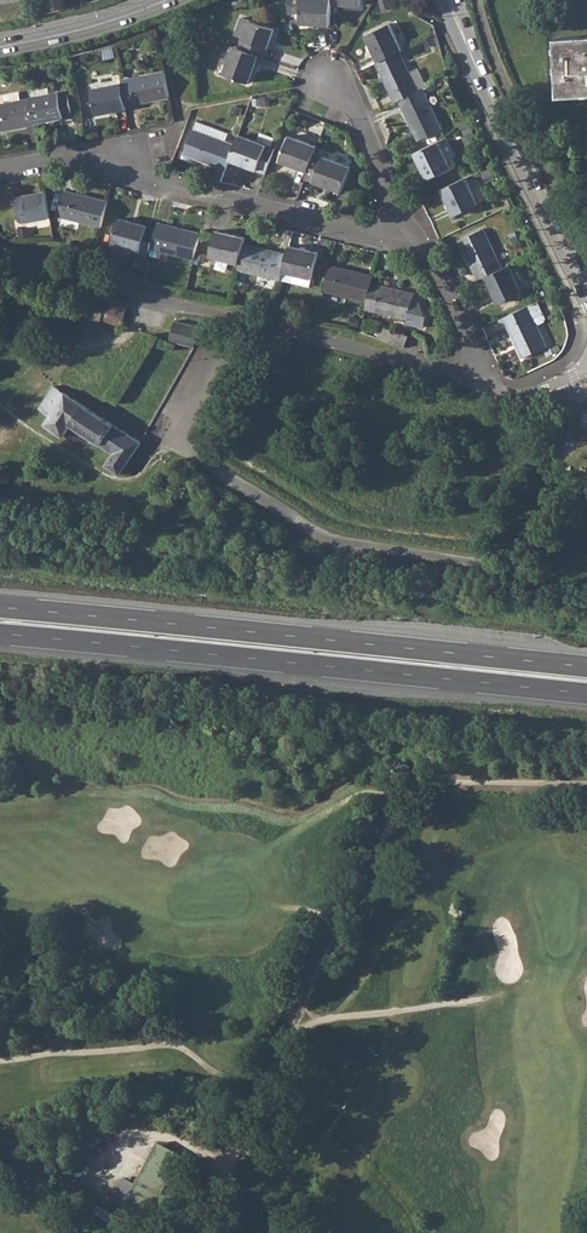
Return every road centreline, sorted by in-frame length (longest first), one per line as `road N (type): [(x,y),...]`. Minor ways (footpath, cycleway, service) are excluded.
road 1 (motorway): [(0,634),(586,694)]
road 2 (motorway): [(586,667),(0,608)]
road 3 (residential): [(471,383),(72,280),(0,249)]
road 4 (residential): [(409,243),(72,162),(0,174)]
road 5 (tertiary): [(586,295),(450,0)]
road 6 (residential): [(409,243),(358,114),(329,85)]
road 7 (secondary): [(0,47),(167,0)]
road 8 (residential): [(471,383),(472,340),(433,260),(409,243)]
road 9 (residential): [(586,378),(532,399),(471,383)]

